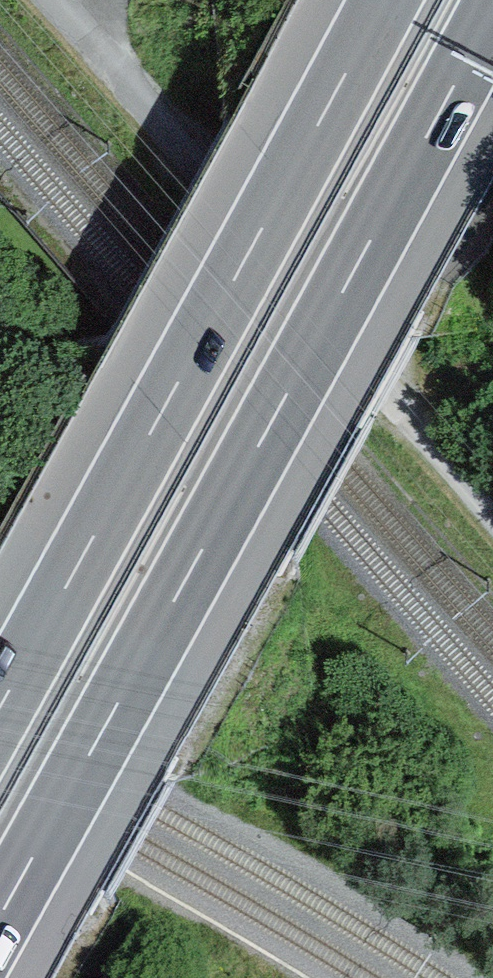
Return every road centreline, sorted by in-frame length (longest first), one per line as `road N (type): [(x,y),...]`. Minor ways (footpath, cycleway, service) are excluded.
road 1 (motorway): [(0,916),(492,11)]
road 2 (motorway): [(384,0),(0,706)]

